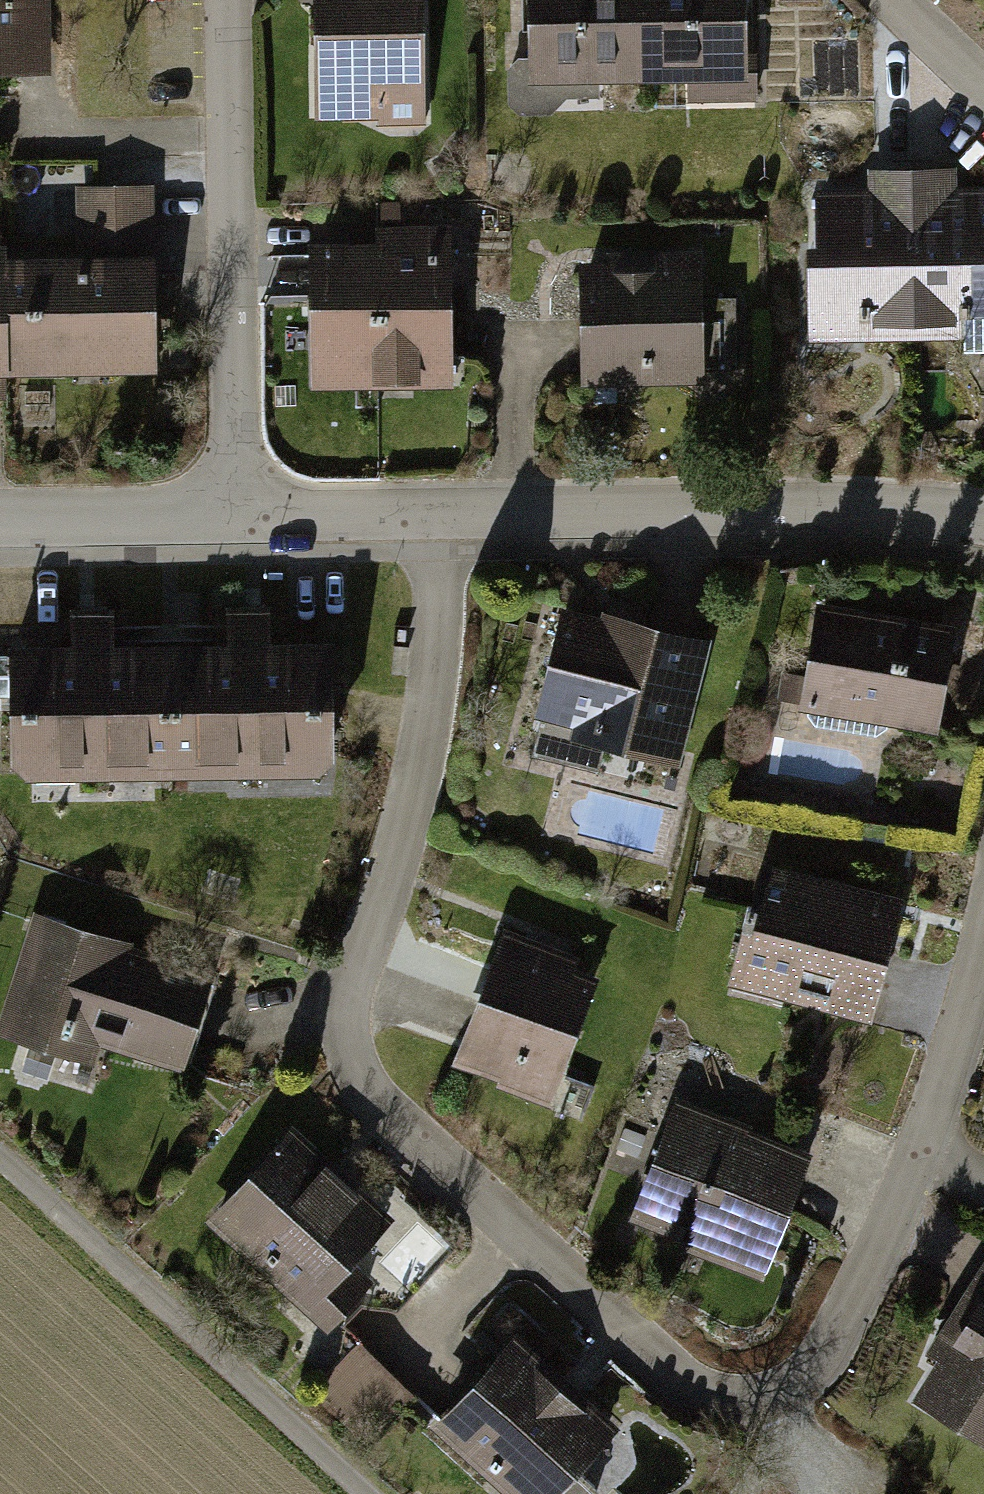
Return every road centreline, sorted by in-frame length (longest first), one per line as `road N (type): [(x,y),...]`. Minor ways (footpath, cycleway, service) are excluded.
road 1 (residential): [(439,529),(428,748),(355,991),(353,1053),(382,1111),(657,1371),(717,1407),(763,1406),(814,1380),(928,1154),(983,958)]
road 2 (residential): [(439,529),(878,521),(983,538)]
road 3 (residential): [(223,532),(224,0)]
road 4 (residential): [(0,531),(223,532)]
road 5 (residential): [(223,532),(439,529)]
road 6 (residential): [(983,88),(893,0)]

